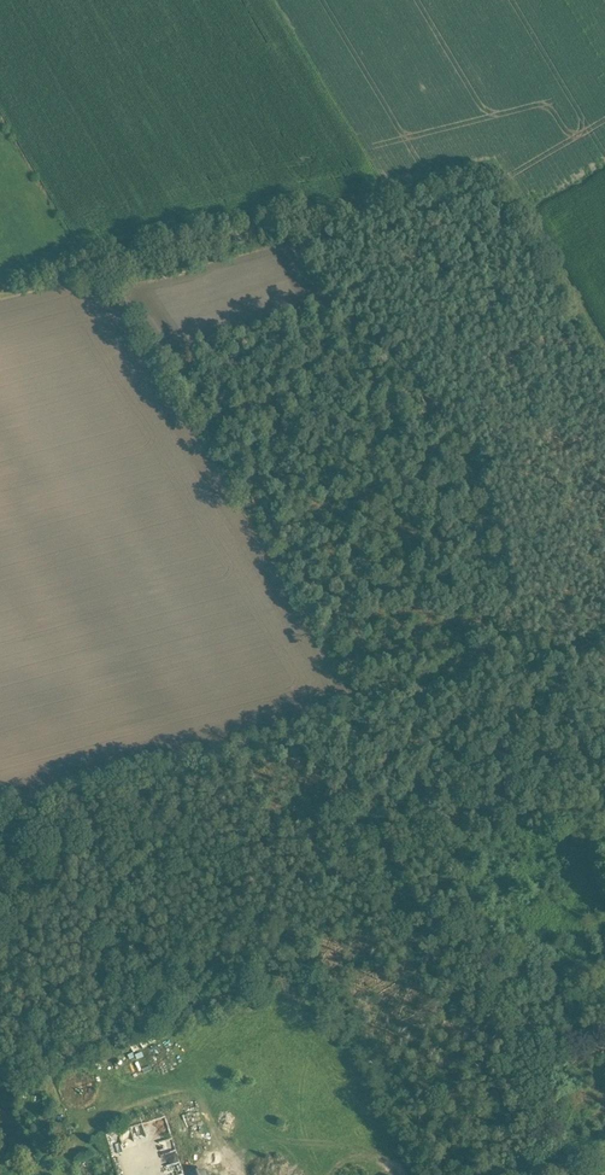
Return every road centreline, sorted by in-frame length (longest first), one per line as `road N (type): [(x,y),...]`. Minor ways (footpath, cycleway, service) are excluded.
road 1 (track): [(604,365),(485,162),(0,297)]

